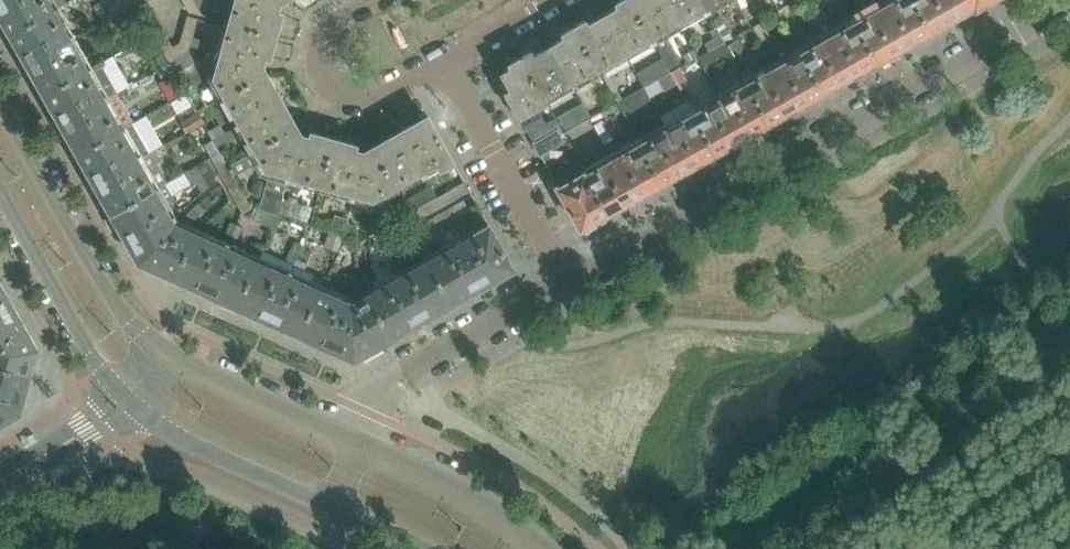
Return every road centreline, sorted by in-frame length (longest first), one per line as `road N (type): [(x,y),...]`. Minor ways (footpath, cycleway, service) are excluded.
road 1 (residential): [(568,286),(1069,5)]
road 2 (secondary): [(171,351),(112,296),(0,102)]
road 3 (residential): [(362,442),(400,375),(568,286)]
road 4 (residential): [(568,286),(443,61)]
road 5 (secondary): [(0,194),(91,356),(128,400)]
road 6 (residential): [(370,0),(332,24),(320,45),(320,65),(341,94),(373,98),(443,61)]
road 7 (secondary): [(128,400),(183,439),(332,508)]
road 8 (secondary): [(549,548),(473,494),(362,442)]
road 9 (secondary): [(362,442),(171,351)]
road 10 (unclassified): [(0,480),(128,400)]
road 11 (residential): [(443,61),(551,0)]

